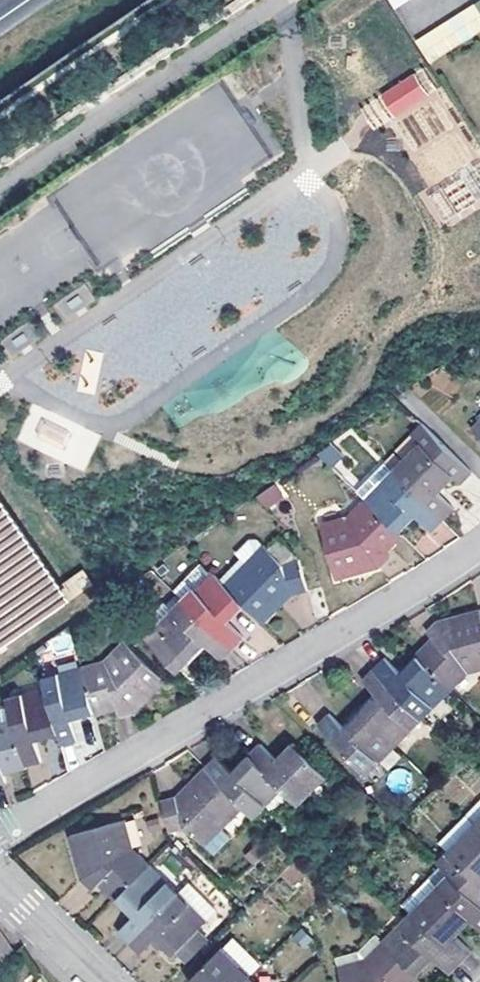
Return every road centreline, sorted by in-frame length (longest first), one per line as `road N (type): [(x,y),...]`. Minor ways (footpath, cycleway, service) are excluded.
road 1 (residential): [(0,839),(479,549)]
road 2 (residential): [(106,981),(0,884)]

